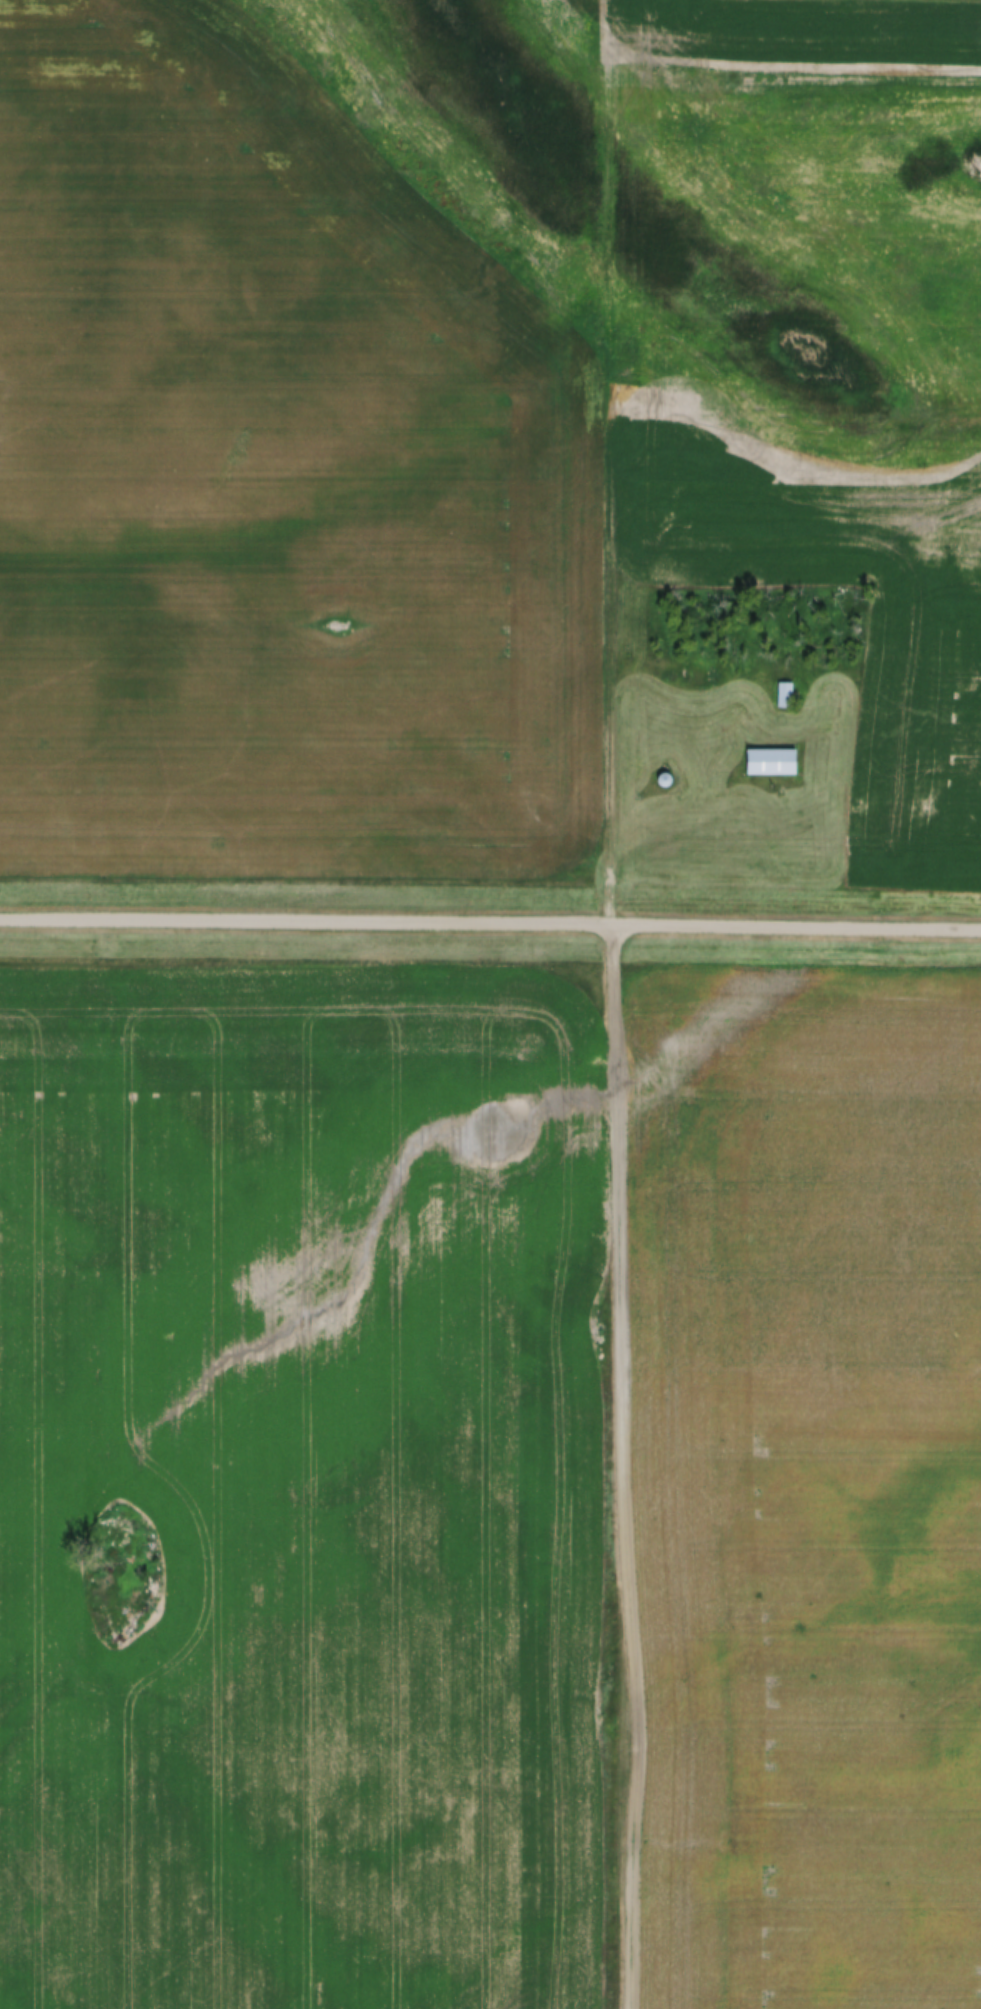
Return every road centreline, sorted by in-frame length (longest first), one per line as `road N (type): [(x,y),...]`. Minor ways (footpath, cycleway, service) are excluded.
road 1 (track): [(614,924),(621,1502),(638,1746),(630,2008)]
road 2 (residential): [(980,929),(0,919)]
road 3 (track): [(614,924),(606,0)]

